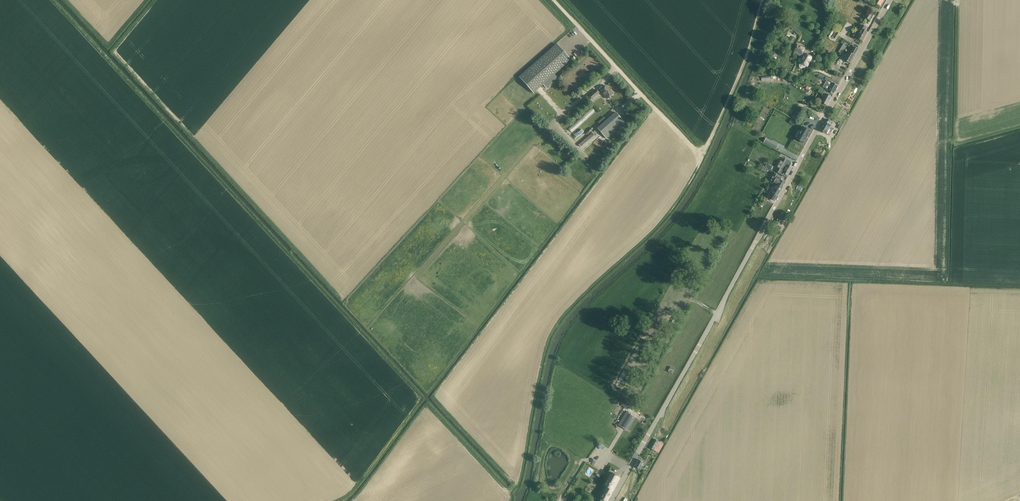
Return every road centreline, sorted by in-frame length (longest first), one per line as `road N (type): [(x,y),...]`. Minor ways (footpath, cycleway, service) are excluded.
road 1 (unclassified): [(608,500),(891,0)]
road 2 (unclassified): [(639,94),(553,0)]

